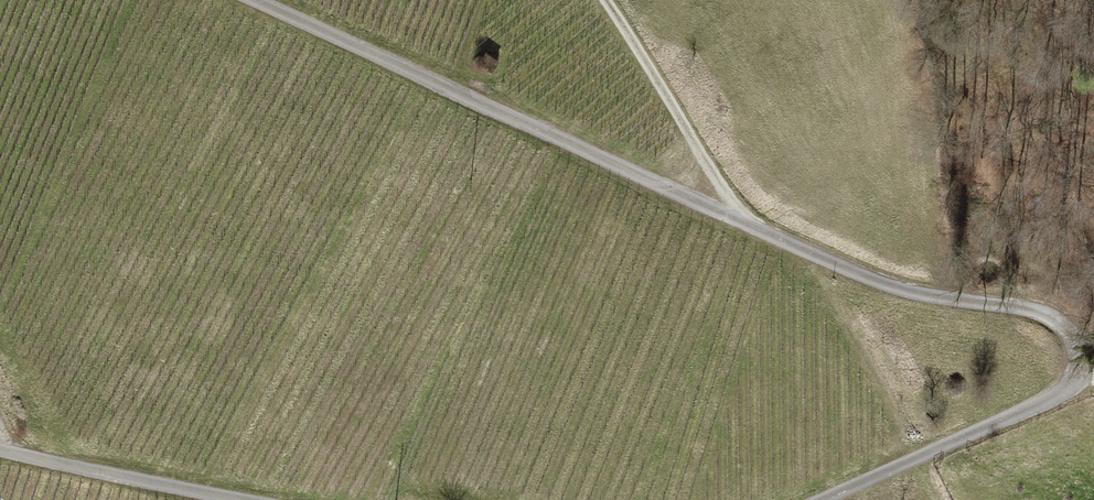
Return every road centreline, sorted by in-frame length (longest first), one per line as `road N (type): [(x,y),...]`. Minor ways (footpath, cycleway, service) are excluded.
road 1 (track): [(820,499),(1056,394),(1083,359),(1076,336),(1053,317),(1014,306),(886,284),(255,0)]
road 2 (track): [(767,235),(726,193),(604,0)]
road 3 (track): [(0,451),(241,499)]

